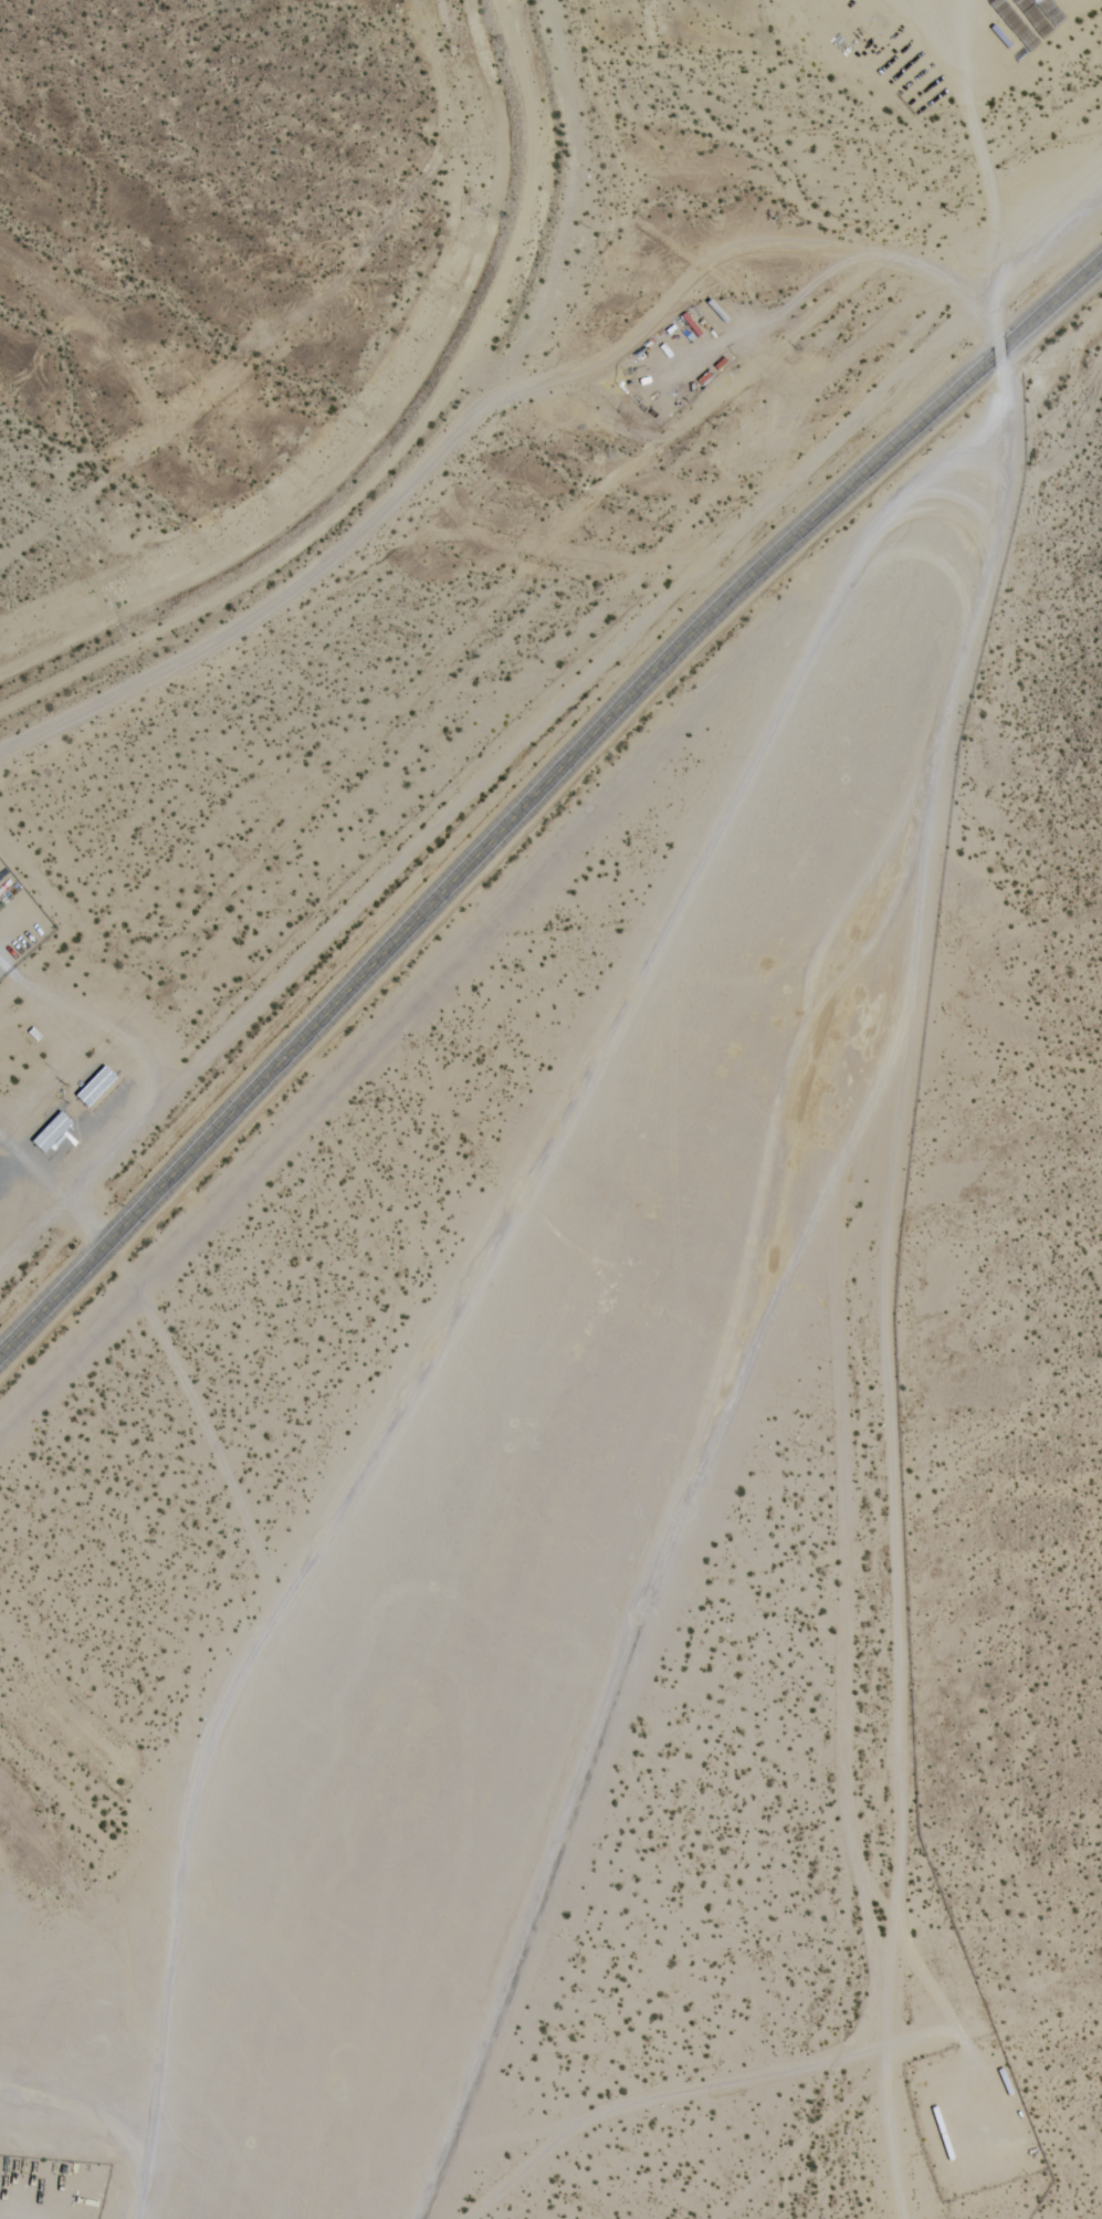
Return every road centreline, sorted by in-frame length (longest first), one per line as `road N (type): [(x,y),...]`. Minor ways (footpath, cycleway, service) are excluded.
road 1 (residential): [(1101,258),(725,598),(0,1355)]
road 2 (track): [(107,1243),(246,1514),(280,1605)]

